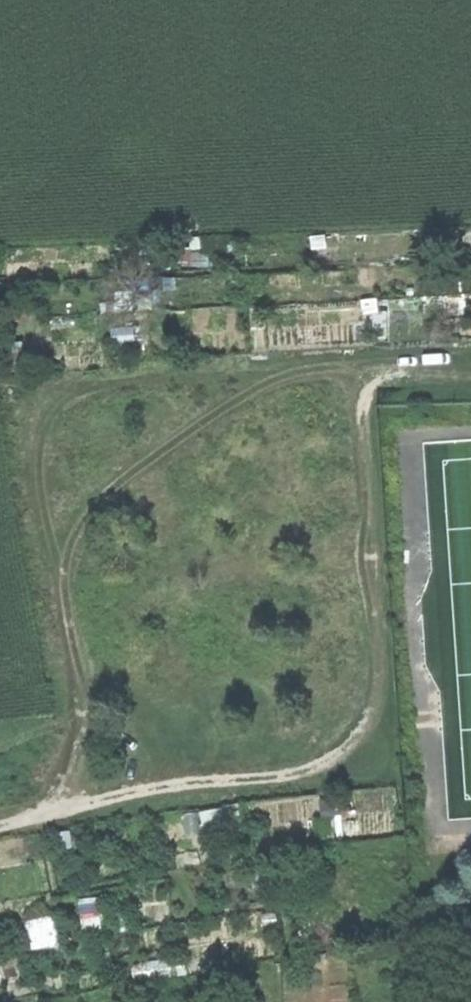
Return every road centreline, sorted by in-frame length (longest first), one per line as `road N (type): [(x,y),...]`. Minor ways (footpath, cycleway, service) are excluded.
road 1 (track): [(0,825),(172,787),(274,776),(331,755),(361,718),(371,660),(360,366),(470,365)]
road 2 (track): [(41,817),(84,740),(20,382)]
road 3 (track): [(0,383),(360,366)]
road 4 (track): [(55,579),(80,521),(104,491),(262,382),(292,371)]

